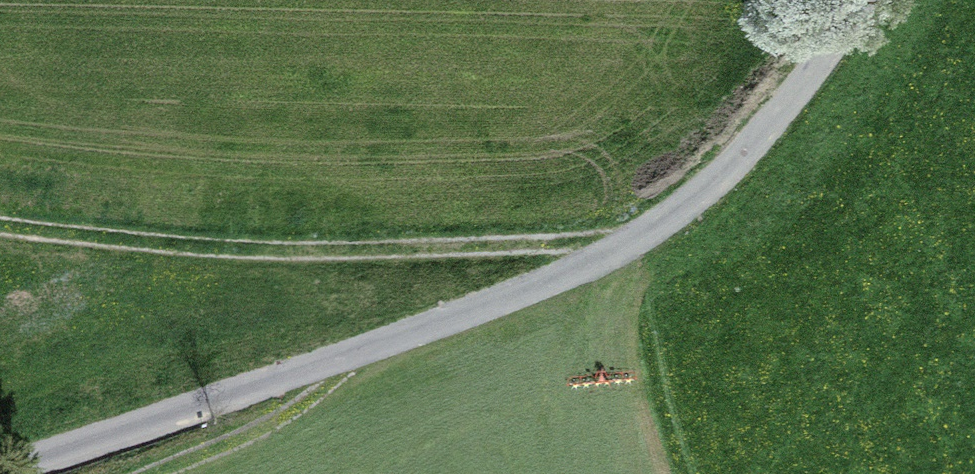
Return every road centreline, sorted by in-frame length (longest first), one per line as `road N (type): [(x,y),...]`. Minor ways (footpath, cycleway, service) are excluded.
road 1 (track): [(862,0),(720,177),(626,243),(497,300),(0,469)]
road 2 (track): [(626,243),(301,250),(0,224)]
road 3 (track): [(150,473),(301,407),(329,383),(345,354)]

